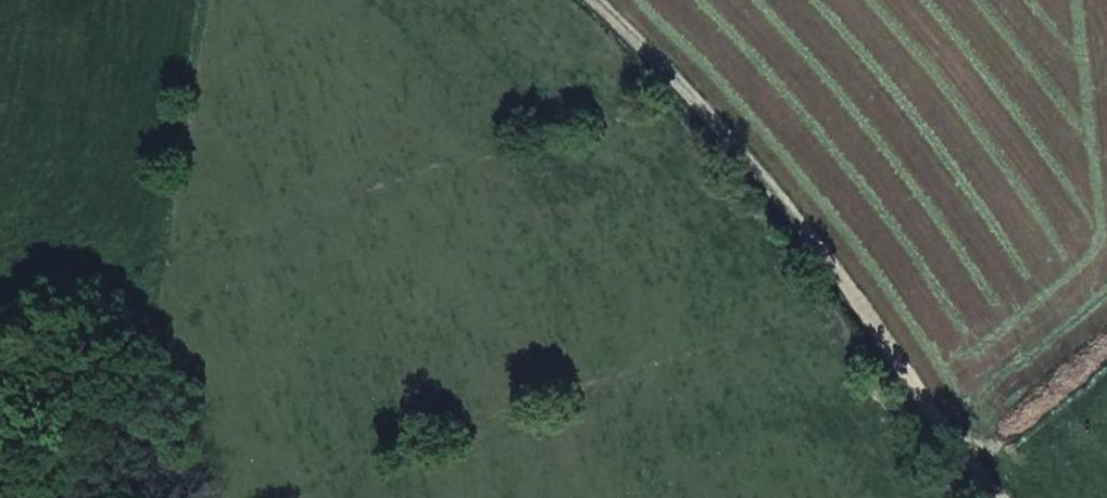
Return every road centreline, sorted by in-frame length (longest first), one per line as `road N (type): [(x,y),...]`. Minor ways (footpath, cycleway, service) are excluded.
road 1 (track): [(994,497),(897,372),(874,310),(816,229),(596,0)]

